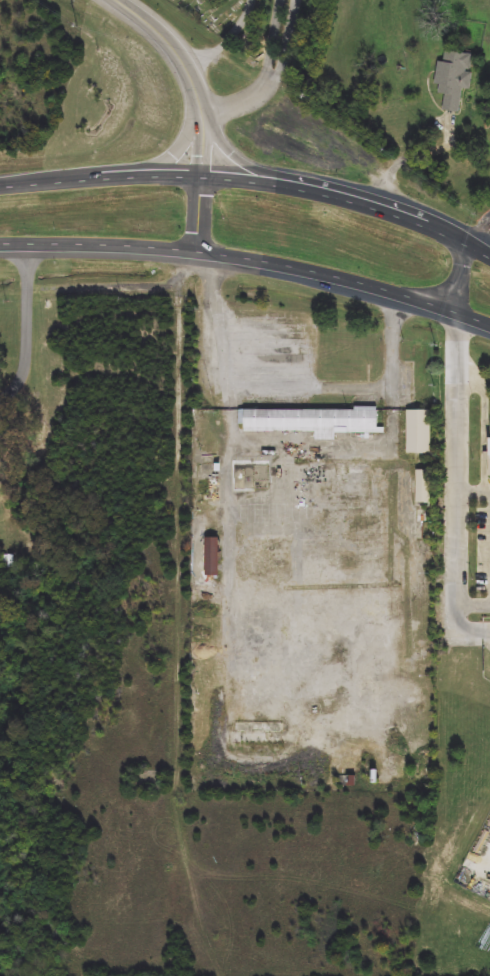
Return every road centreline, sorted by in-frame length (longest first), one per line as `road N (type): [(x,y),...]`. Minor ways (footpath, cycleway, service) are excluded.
road 1 (primary): [(198,252),(341,274),(489,323)]
road 2 (primary): [(489,251),(378,205),(282,184),(203,179)]
road 3 (primary): [(117,0),(165,39),(194,80),(204,125),(198,252)]
road 4 (primary): [(203,179),(0,188)]
road 5 (primary): [(0,245),(198,252)]
road 6 (residential): [(202,112),(243,104),(266,89),(302,0)]

